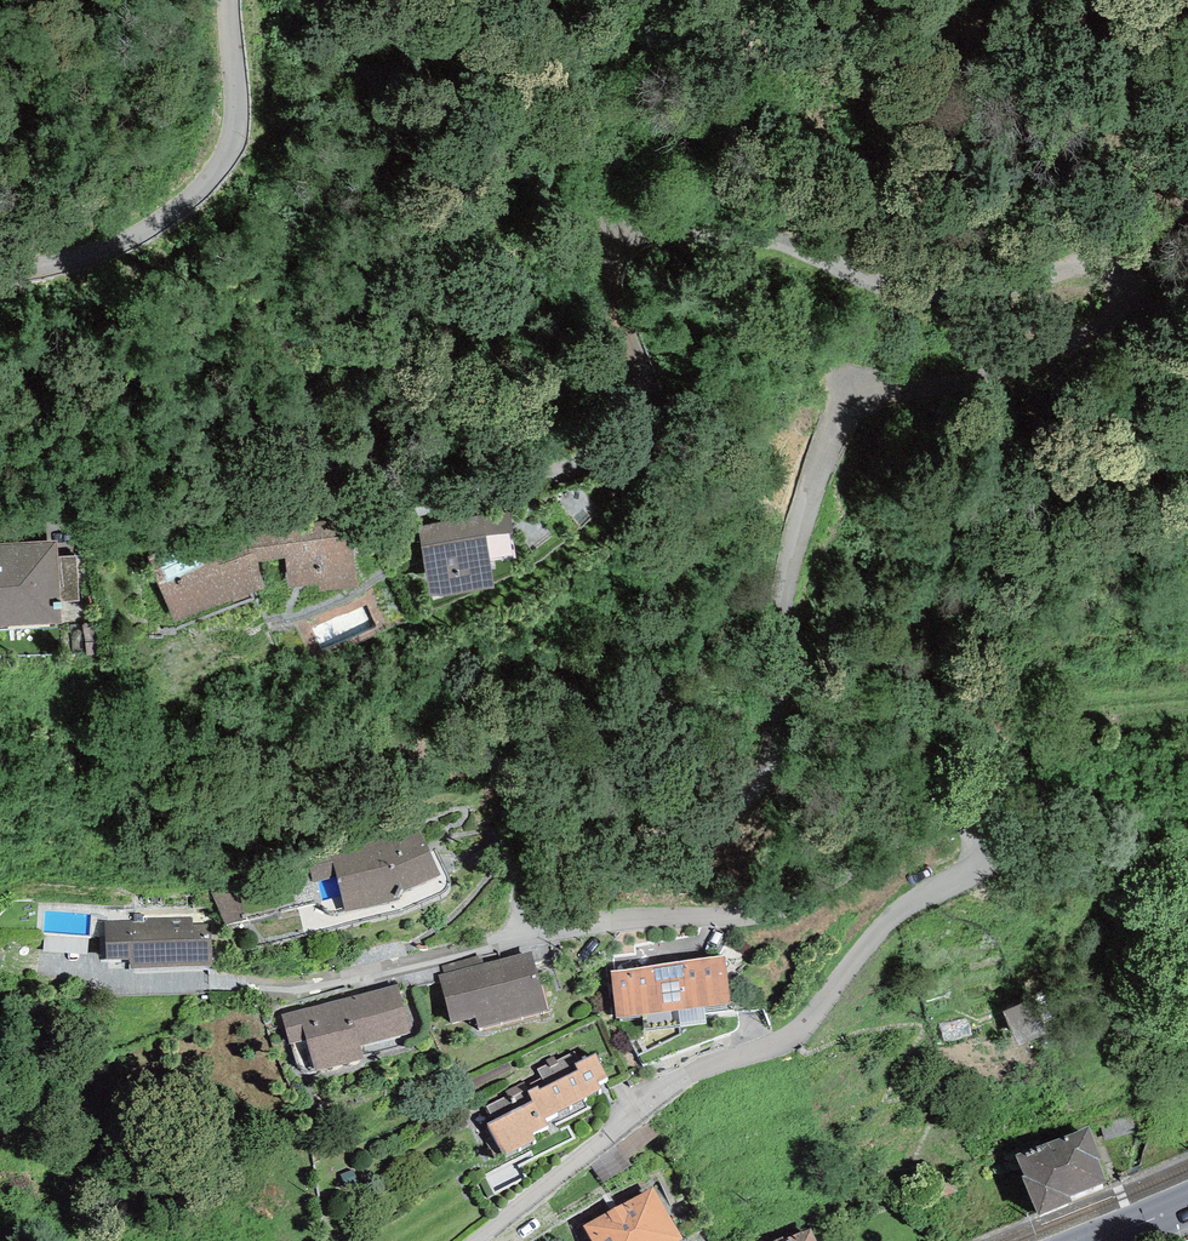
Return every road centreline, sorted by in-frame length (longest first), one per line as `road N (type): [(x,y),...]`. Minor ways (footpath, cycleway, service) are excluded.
road 1 (residential): [(477,1240),(687,1074),(795,1036),(874,933),(914,899),(973,869),(989,848),(985,822),(958,809),(931,815),(766,916),(643,917),(535,934),(533,892),(606,873),(752,797),(772,756),(782,596),(839,416),(880,391),(980,380),(1071,345),(1118,316),(1123,288),(1105,270),(1078,268),(1013,288),(936,294),(877,283),(755,230),(648,228),(611,251),(607,284),(644,381),(641,416),(618,448),(556,477),(466,493),(321,493),(219,528),(0,523)]
road 2 (unclassified): [(230,0),(235,115),(228,156),(175,213),(93,251),(0,270)]
road 3 (track): [(900,5),(736,51),(722,27),(735,0)]

